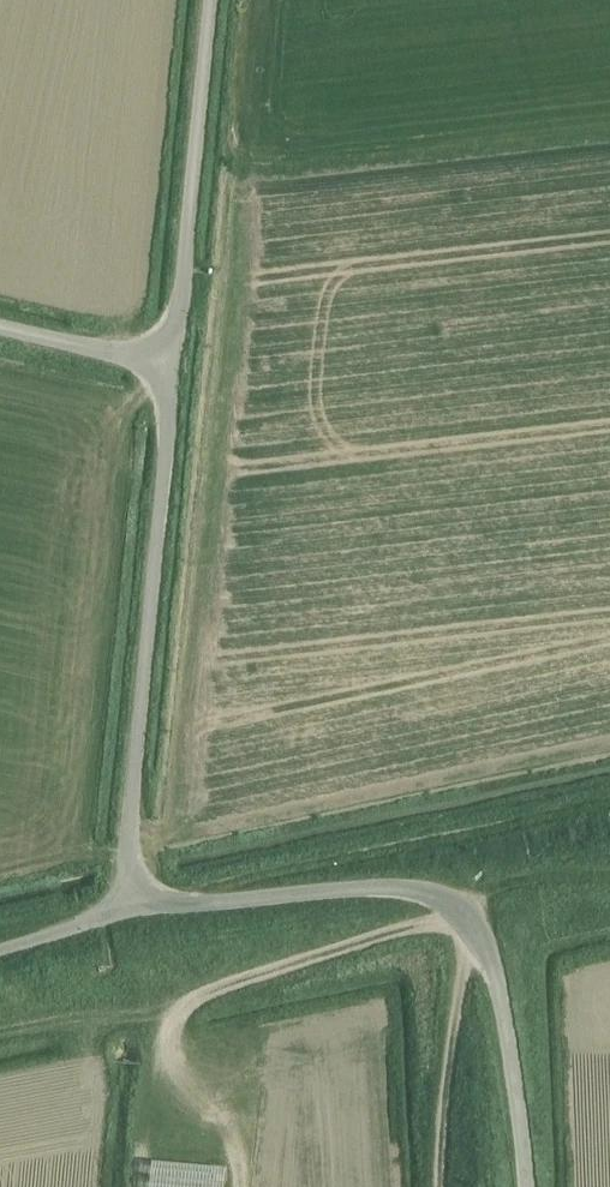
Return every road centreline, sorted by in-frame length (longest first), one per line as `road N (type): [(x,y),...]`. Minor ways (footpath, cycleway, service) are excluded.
road 1 (track): [(133,1186),(141,1099),(187,1005),(331,948),(463,908),(534,875),(609,878)]
road 2 (unclassified): [(522,1186),(512,1060),(459,941),(463,908),(353,894),(130,912)]
road 3 (unclassified): [(130,912),(177,359)]
road 4 (unclassified): [(177,359),(216,0)]
road 5 (track): [(459,941),(432,1186)]
road 6 (unclassified): [(177,359),(98,354),(0,331)]
road 7 (unclassified): [(0,953),(130,912)]

